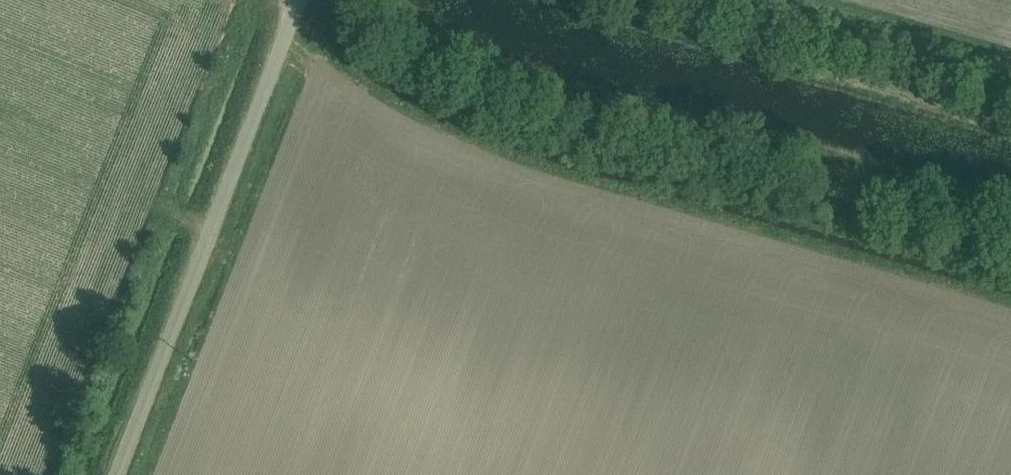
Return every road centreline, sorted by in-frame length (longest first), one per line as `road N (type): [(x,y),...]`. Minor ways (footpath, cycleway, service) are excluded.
road 1 (unclassified): [(357,0),(454,65),(647,137),(1010,245)]
road 2 (unclassified): [(116,474),(299,0)]
road 3 (unclassified): [(602,0),(1010,115)]

